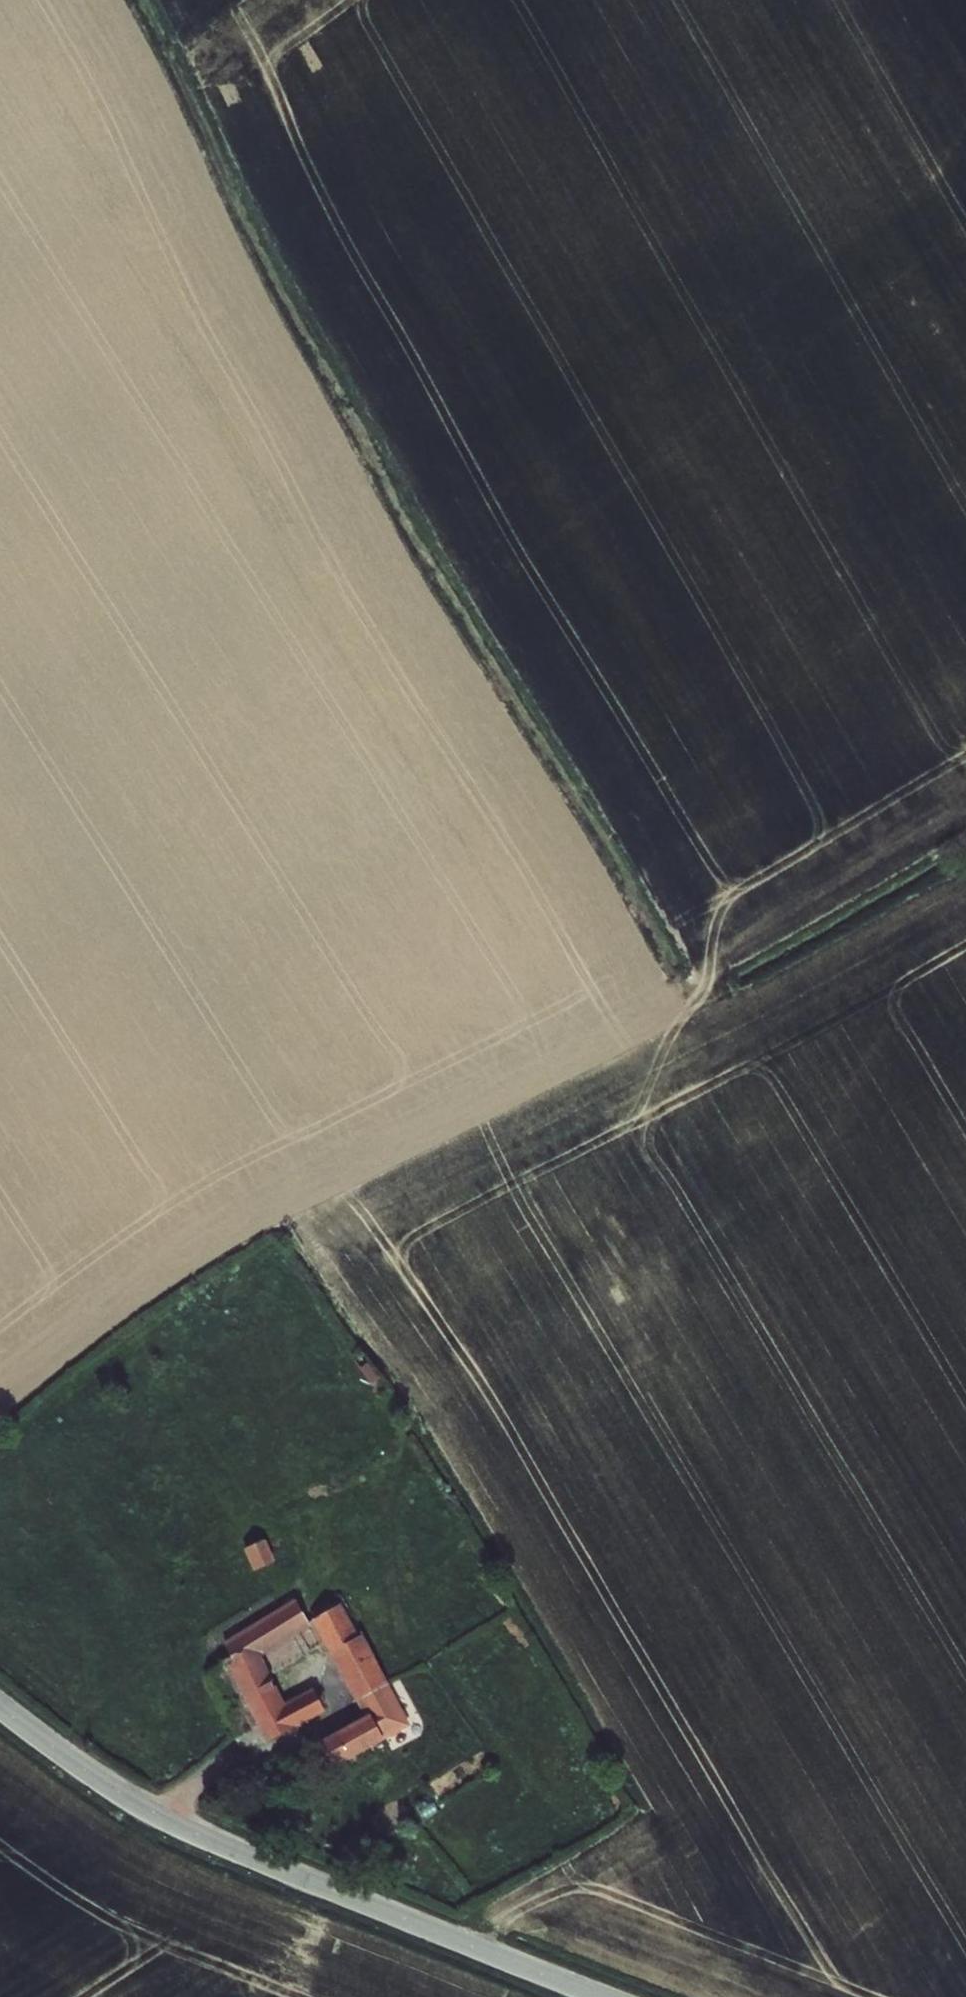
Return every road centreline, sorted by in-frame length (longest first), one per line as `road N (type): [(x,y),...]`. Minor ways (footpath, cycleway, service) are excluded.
road 1 (tertiary): [(0,1704),(103,1782),(207,1839),(602,1996)]

